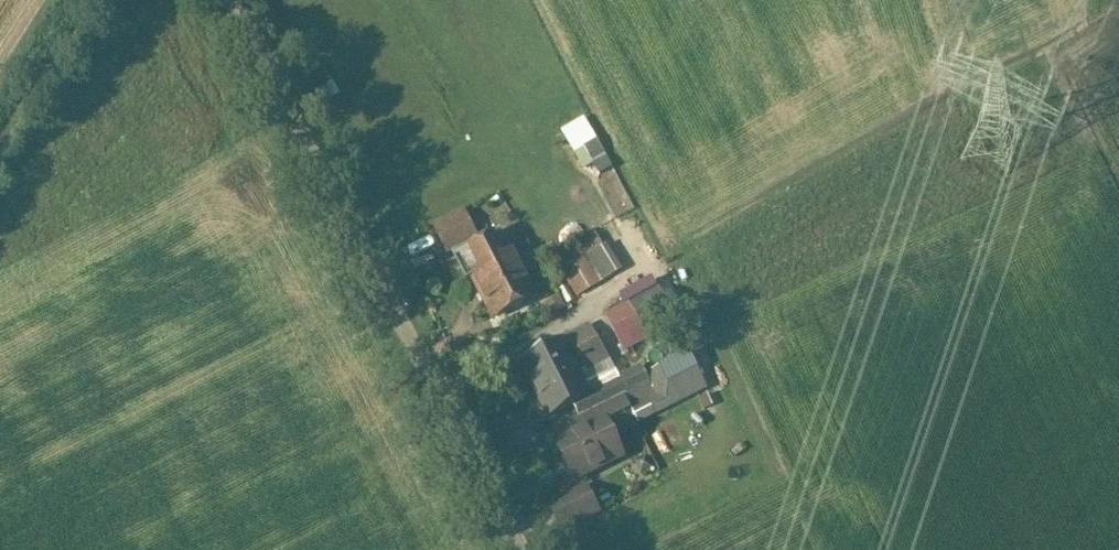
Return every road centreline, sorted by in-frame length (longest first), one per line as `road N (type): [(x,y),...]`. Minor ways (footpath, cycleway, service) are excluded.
road 1 (unclassified): [(230,0),(521,549)]
road 2 (track): [(92,0),(0,134)]

